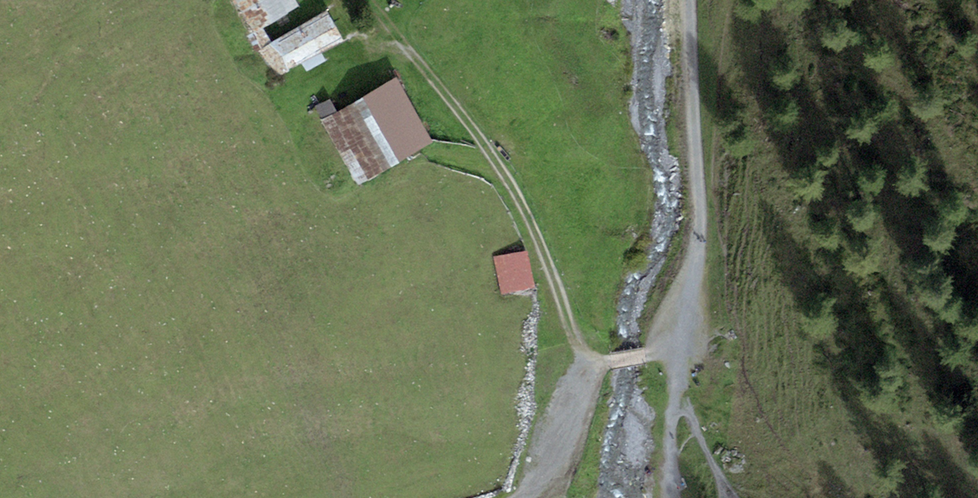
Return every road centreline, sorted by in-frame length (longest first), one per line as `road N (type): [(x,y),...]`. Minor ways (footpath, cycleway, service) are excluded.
road 1 (track): [(677,351),(611,364),(583,351),(507,178),(374,12)]
road 2 (track): [(671,394),(697,212),(686,0)]
road 3 (track): [(594,356),(563,390),(519,497)]

